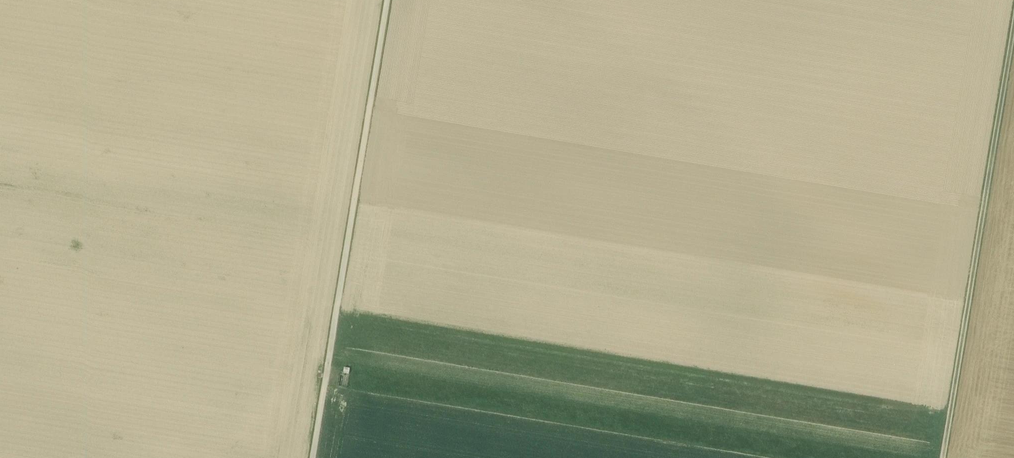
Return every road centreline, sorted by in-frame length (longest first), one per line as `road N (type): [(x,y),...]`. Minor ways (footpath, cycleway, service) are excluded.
road 1 (track): [(314,457),(389,0)]
road 2 (track): [(945,457),(1013,33)]

